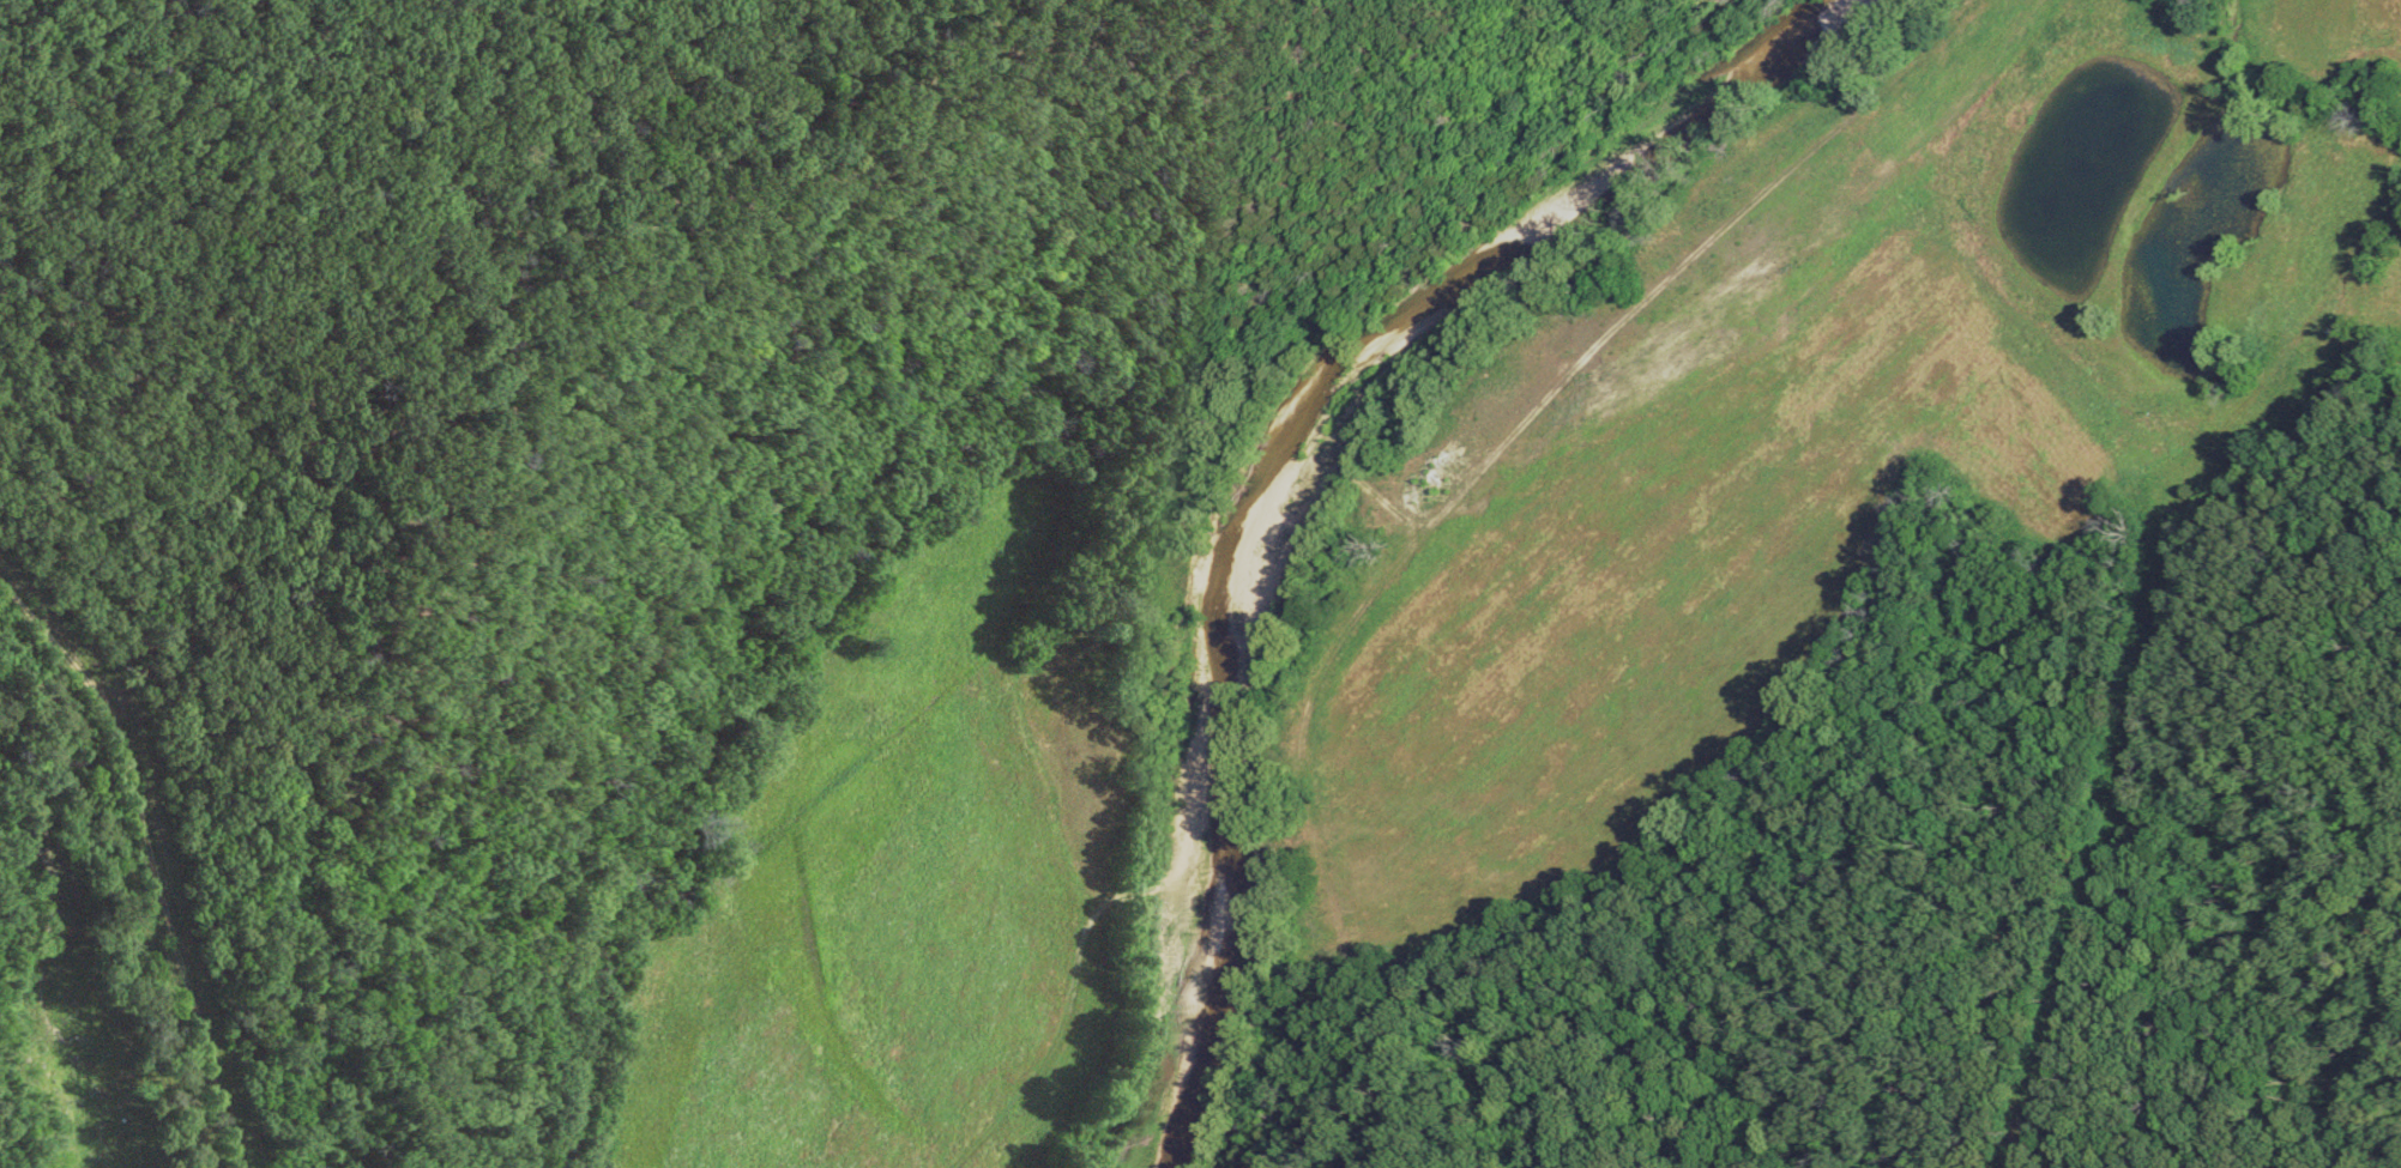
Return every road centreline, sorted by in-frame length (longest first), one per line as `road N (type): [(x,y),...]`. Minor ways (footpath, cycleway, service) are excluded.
road 1 (residential): [(947,1167),(1015,1096),(1058,1033),(1079,938),(1094,916),(1136,894),(1316,835),(1356,956),(1365,1040),(1344,1167)]
road 2 (residential): [(0,594),(125,725),(143,769),(156,859),(206,1063),(240,1167)]

